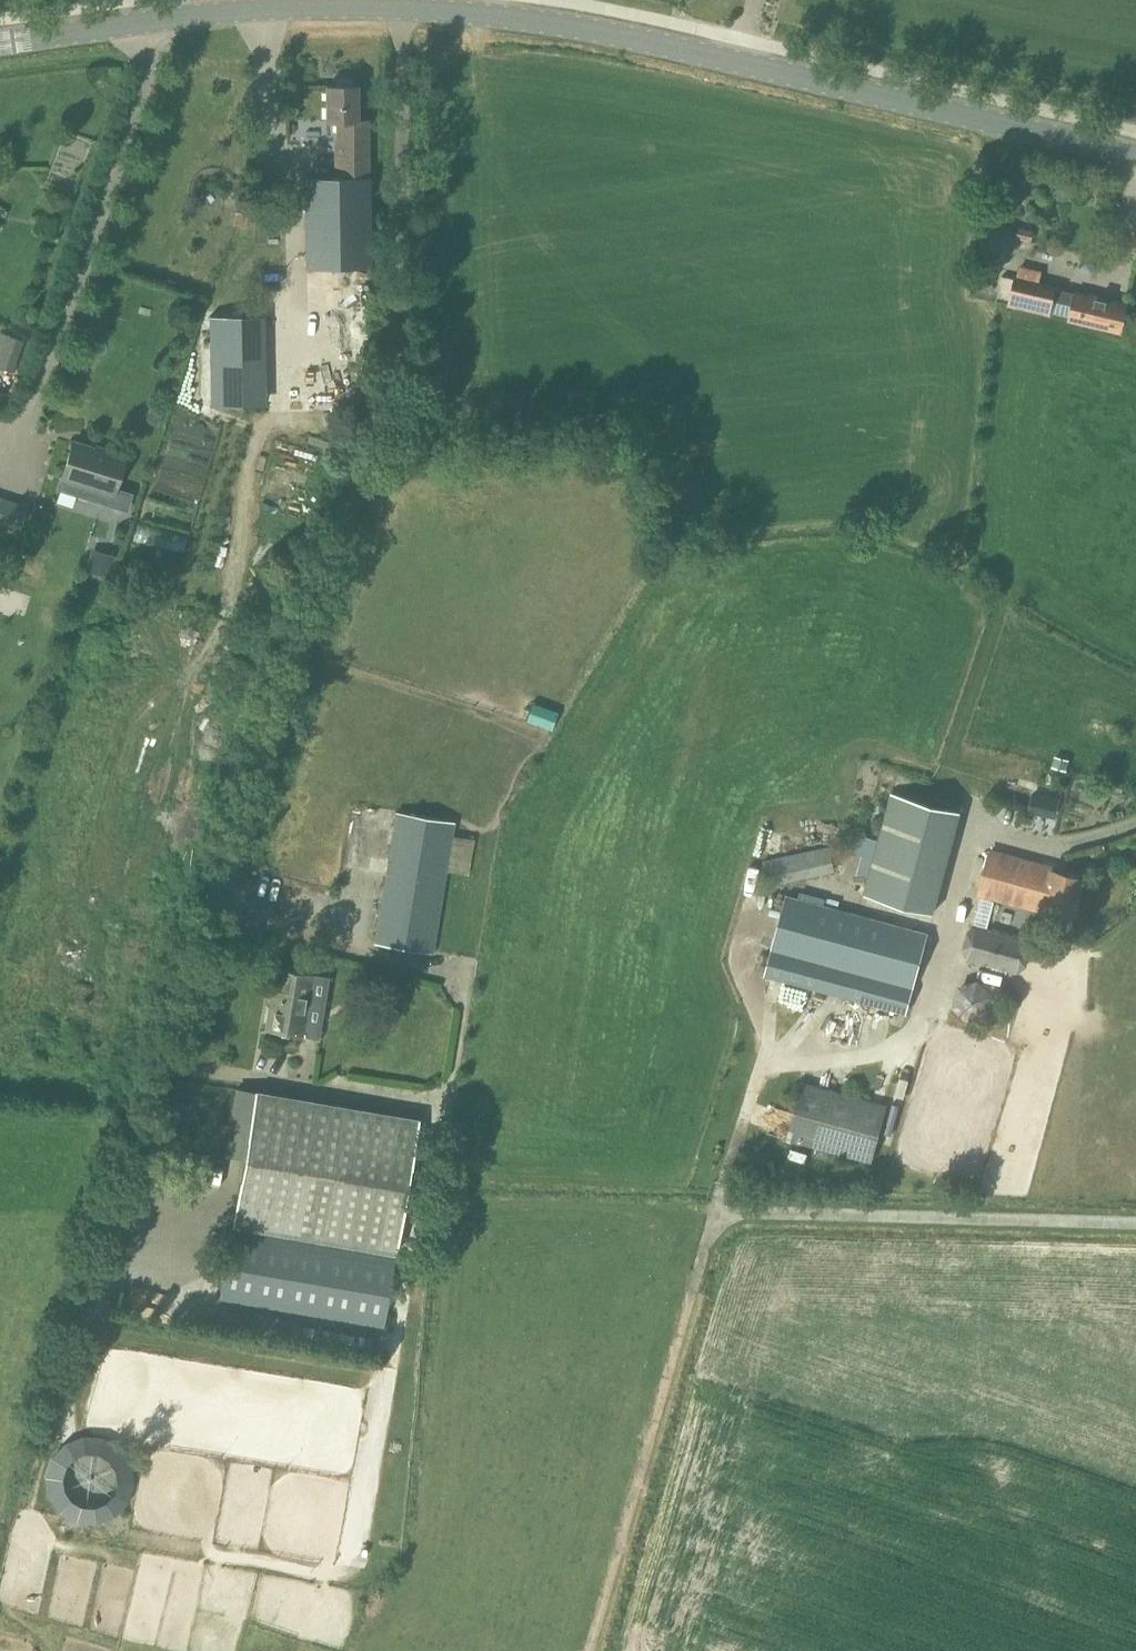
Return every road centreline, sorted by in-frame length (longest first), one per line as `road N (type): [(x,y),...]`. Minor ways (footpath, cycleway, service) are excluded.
road 1 (tertiary): [(1135,155),(668,44),(526,19),(384,7),(211,14),(0,43)]
road 2 (track): [(1135,1222),(729,1215),(712,1225),(592,1650)]

